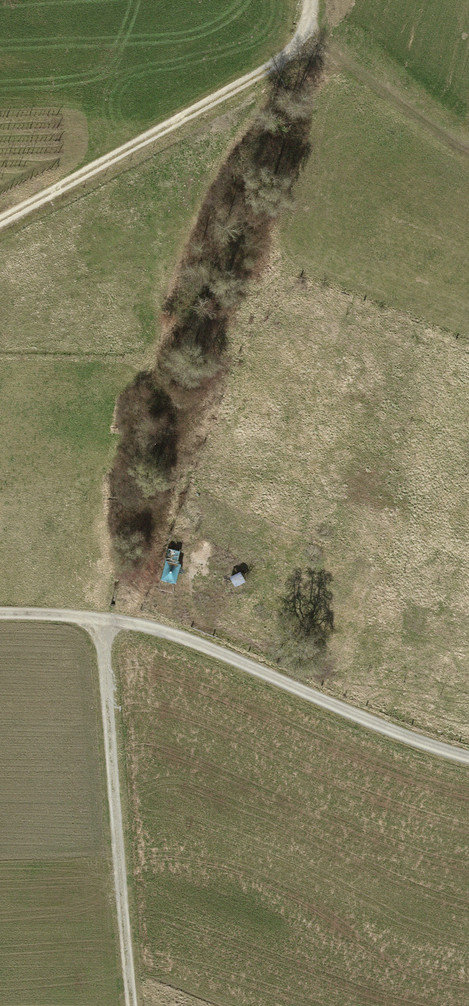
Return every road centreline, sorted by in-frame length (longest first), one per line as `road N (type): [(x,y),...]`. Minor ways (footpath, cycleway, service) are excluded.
road 1 (track): [(105,626),(186,641),(468,759)]
road 2 (track): [(132,1005),(105,626)]
road 3 (track): [(0,227),(281,67),(310,40)]
road 4 (track): [(468,152),(310,40)]

